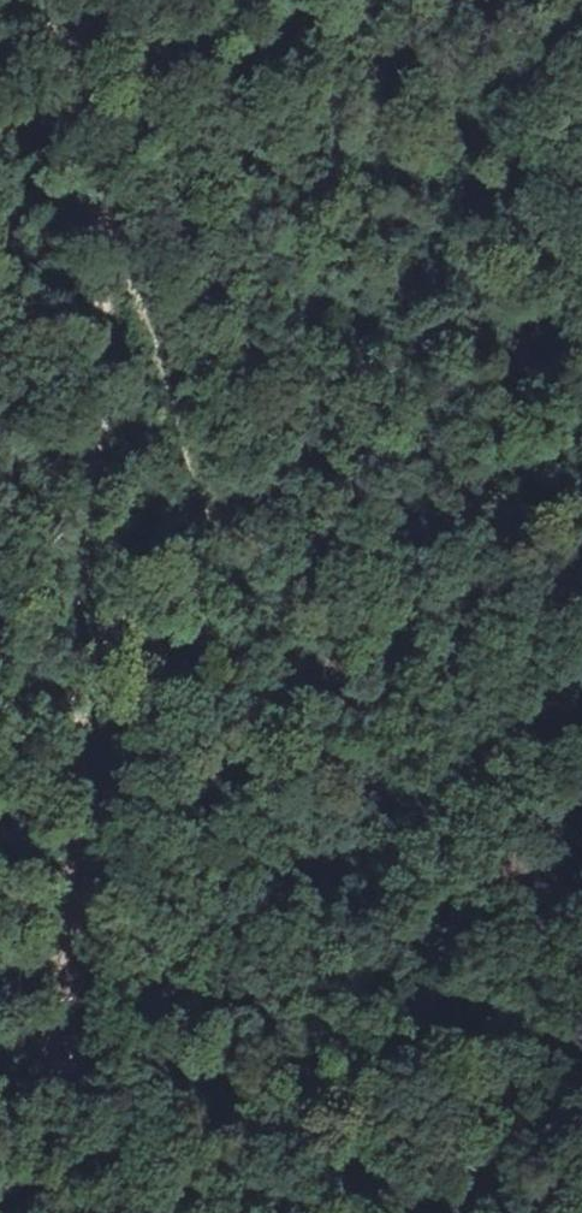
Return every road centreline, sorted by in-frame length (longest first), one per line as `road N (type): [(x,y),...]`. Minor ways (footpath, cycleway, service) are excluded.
road 1 (track): [(126,176),(131,314),(82,758),(89,1125),(194,1212)]
road 2 (track): [(126,176),(221,528),(409,763),(565,856)]
road 3 (track): [(39,0),(126,176)]

